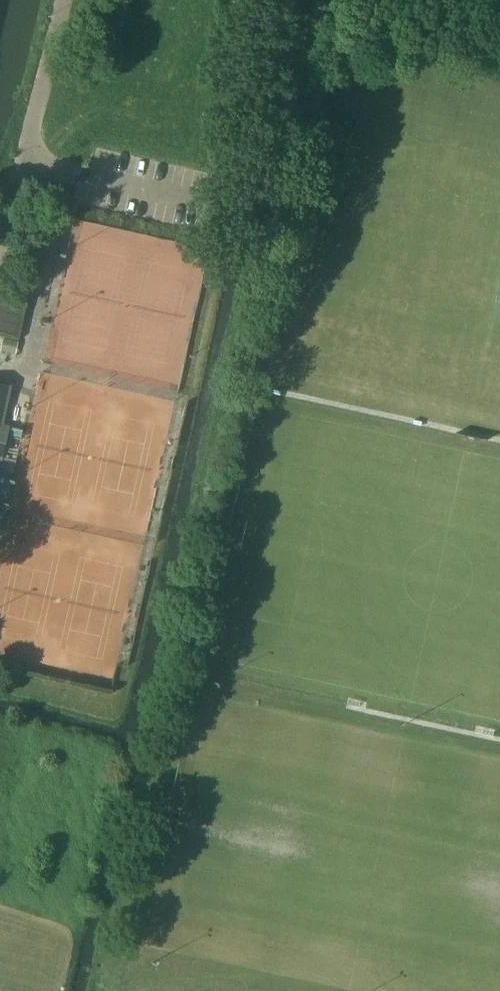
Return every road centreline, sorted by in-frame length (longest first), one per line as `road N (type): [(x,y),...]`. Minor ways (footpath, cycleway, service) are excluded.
road 1 (residential): [(60,0),(0,254)]

